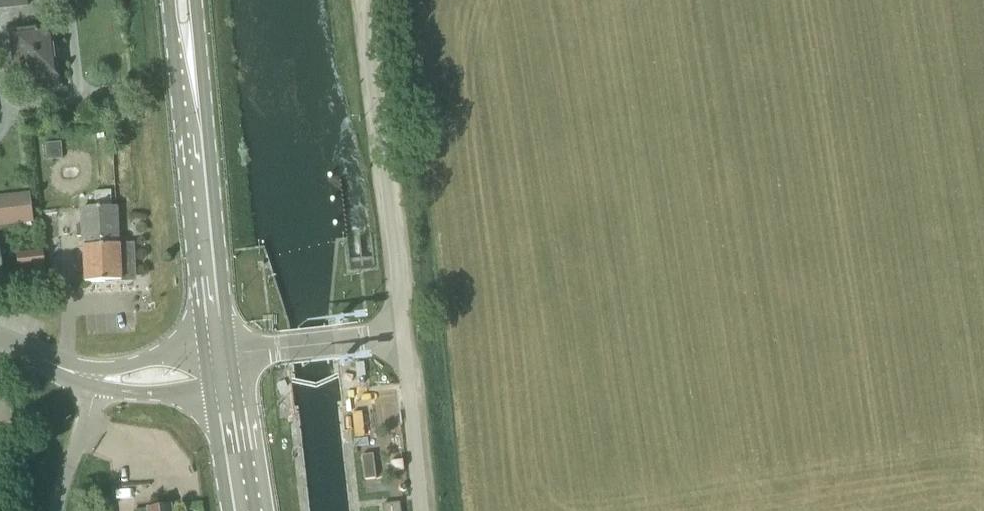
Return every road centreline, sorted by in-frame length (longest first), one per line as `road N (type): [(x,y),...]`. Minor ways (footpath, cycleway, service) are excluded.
road 1 (unclassified): [(403,334),(371,0)]
road 2 (primary): [(217,355),(192,110)]
road 3 (unclassified): [(217,355),(403,334)]
road 4 (unclassified): [(422,510),(403,334)]
road 5 (unclassified): [(58,510),(97,380)]
road 6 (unclassified): [(97,380),(152,394),(222,386)]
road 7 (primary): [(241,510),(222,386)]
road 8 (unclassified): [(217,355),(140,363),(97,380)]

